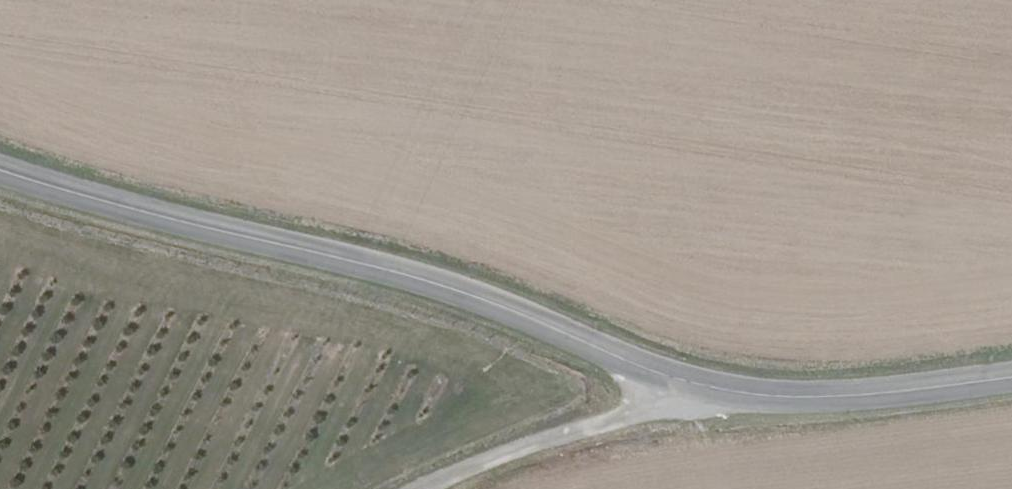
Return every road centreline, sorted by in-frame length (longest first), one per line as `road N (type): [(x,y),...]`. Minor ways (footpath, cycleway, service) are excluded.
road 1 (tertiary): [(1011,377),(802,397),(705,387),(441,285),(0,170)]
road 2 (track): [(424,488),(705,387)]

